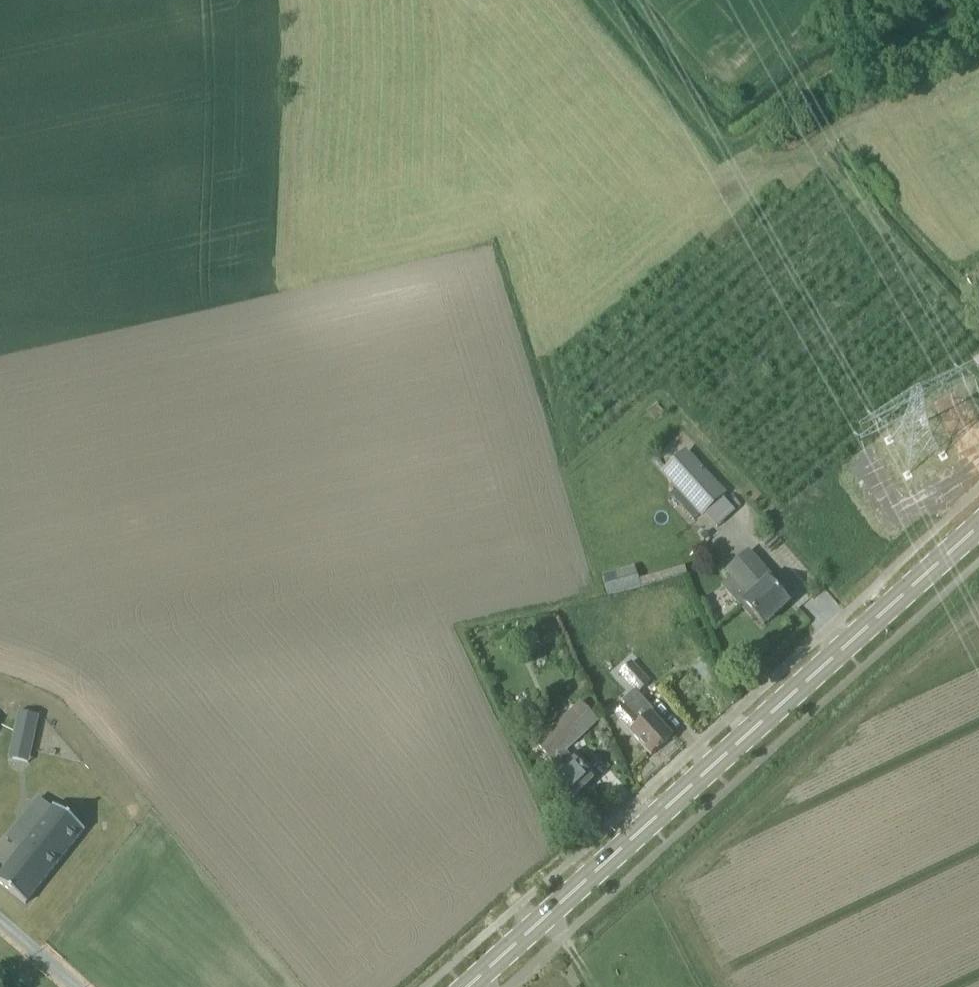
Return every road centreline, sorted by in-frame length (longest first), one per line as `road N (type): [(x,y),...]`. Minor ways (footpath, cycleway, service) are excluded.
road 1 (secondary): [(467,986),(978,526)]
road 2 (track): [(720,148),(740,161),(810,155),(978,337)]

